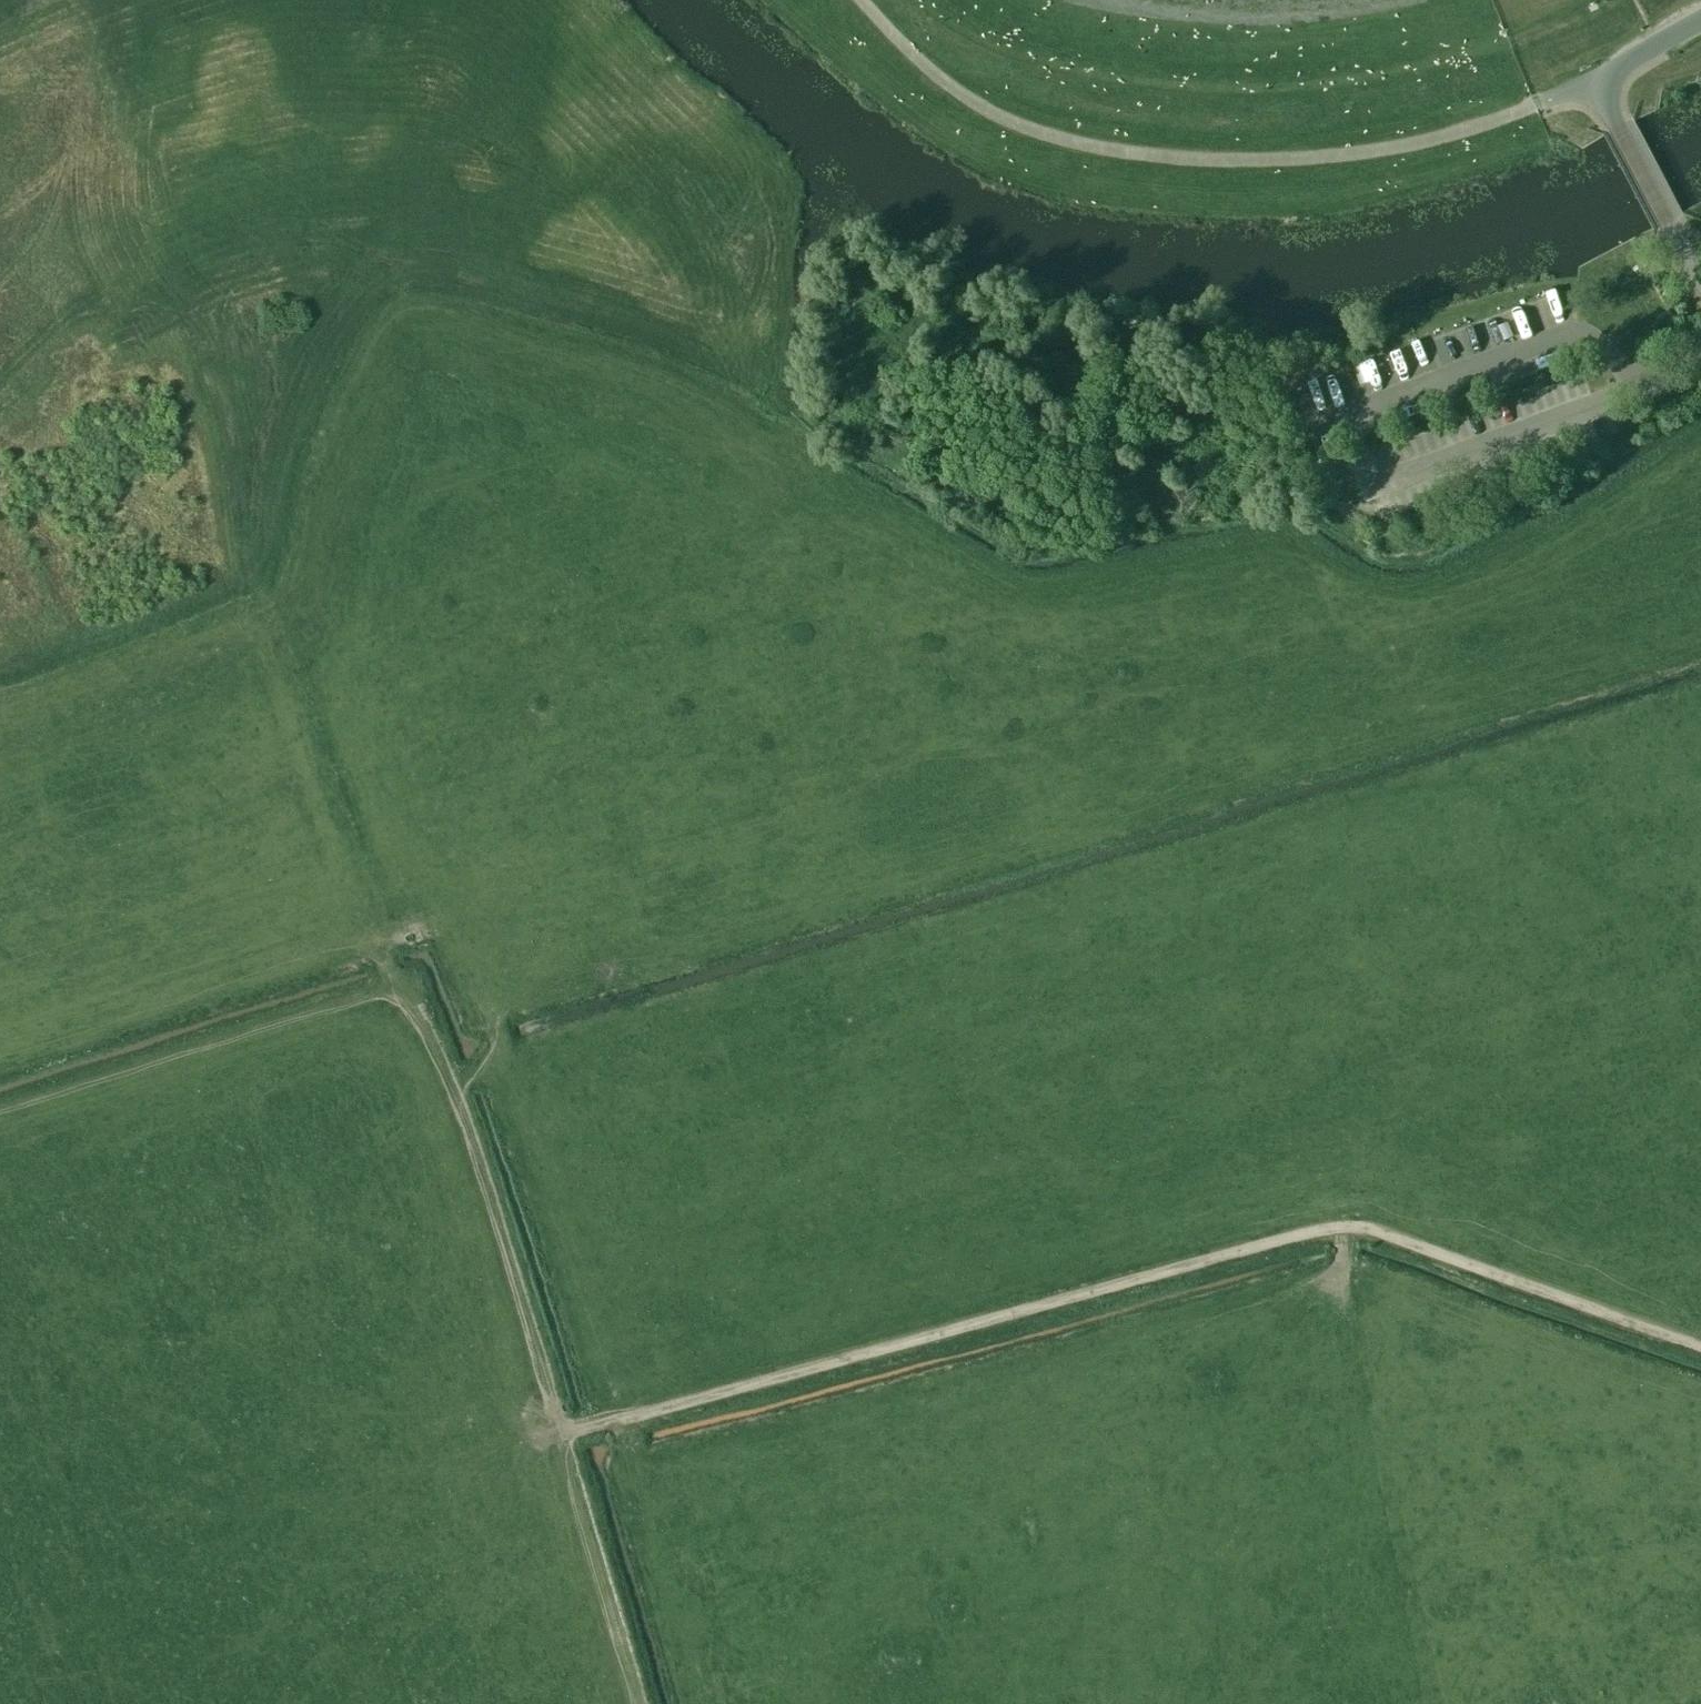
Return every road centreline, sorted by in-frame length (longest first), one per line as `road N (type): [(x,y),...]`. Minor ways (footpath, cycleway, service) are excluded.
road 1 (tertiary): [(1700,277),(1593,79)]
road 2 (tertiary): [(1593,79),(1700,19)]

